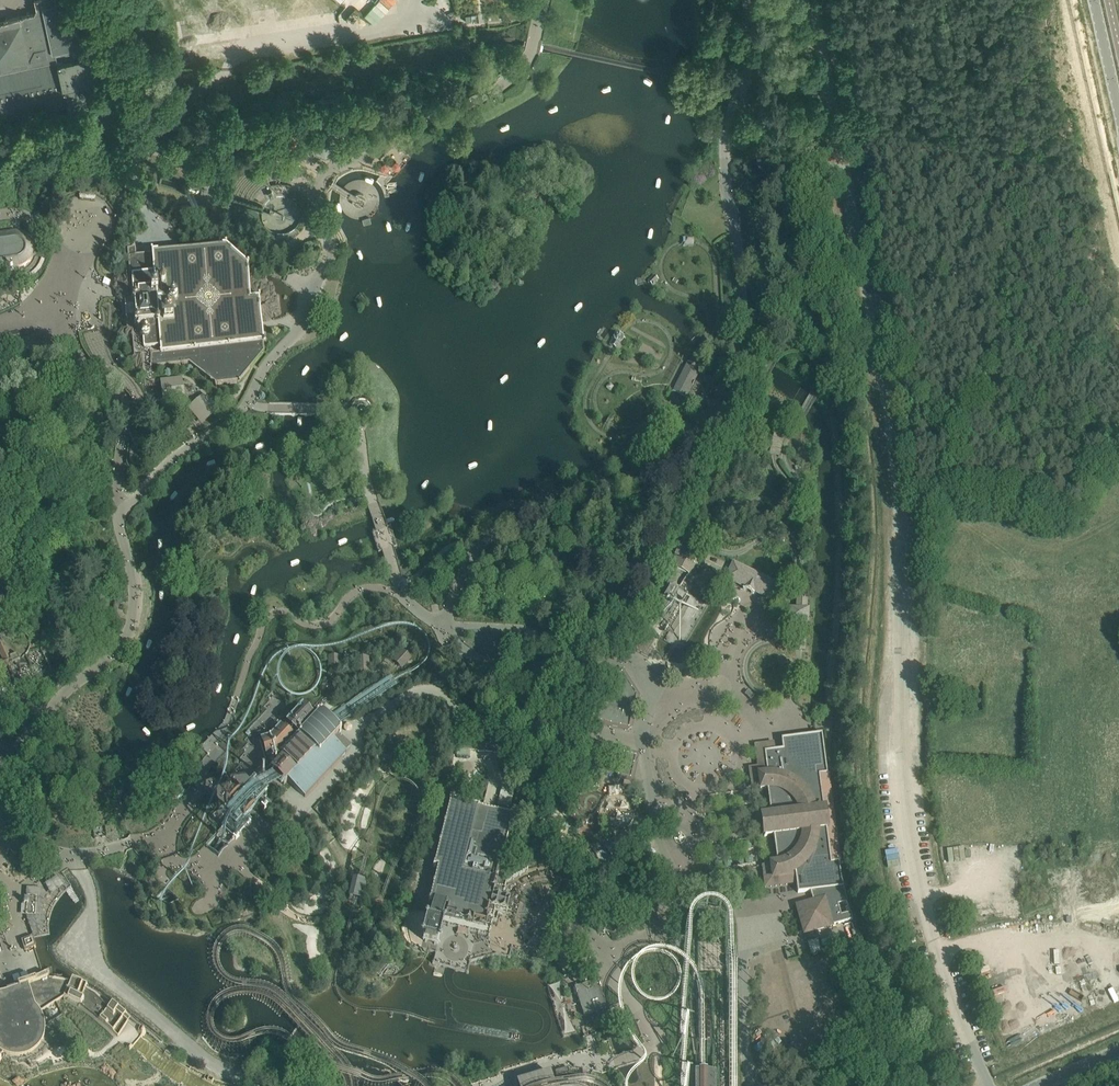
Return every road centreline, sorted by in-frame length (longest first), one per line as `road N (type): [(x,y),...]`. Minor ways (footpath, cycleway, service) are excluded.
road 1 (track): [(796,552),(803,568),(797,674),(784,691),(765,693),(749,680),(749,656),(789,632),(793,604),(693,548),(686,530),(692,511),(748,455),(770,469),(770,487),(760,498),(725,501),(709,514),(712,544),(739,552),(797,513),(795,488),(774,457),(779,425),(761,391),(772,362),(794,348),(816,356),(821,375),(784,452),(808,494),(794,548)]

